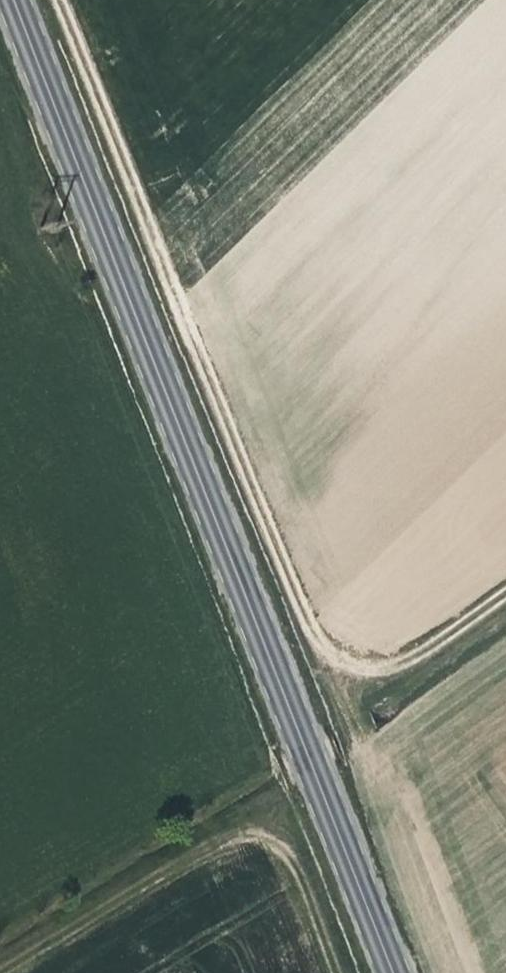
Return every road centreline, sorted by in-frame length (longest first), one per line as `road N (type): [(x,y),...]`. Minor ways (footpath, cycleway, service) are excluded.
road 1 (secondary): [(11,0),(389,972)]
road 2 (track): [(59,0),(299,600),(331,652),(368,665),(427,650),(505,594)]
road 3 (track): [(14,972),(236,838),(265,842),(297,880),(334,972)]

